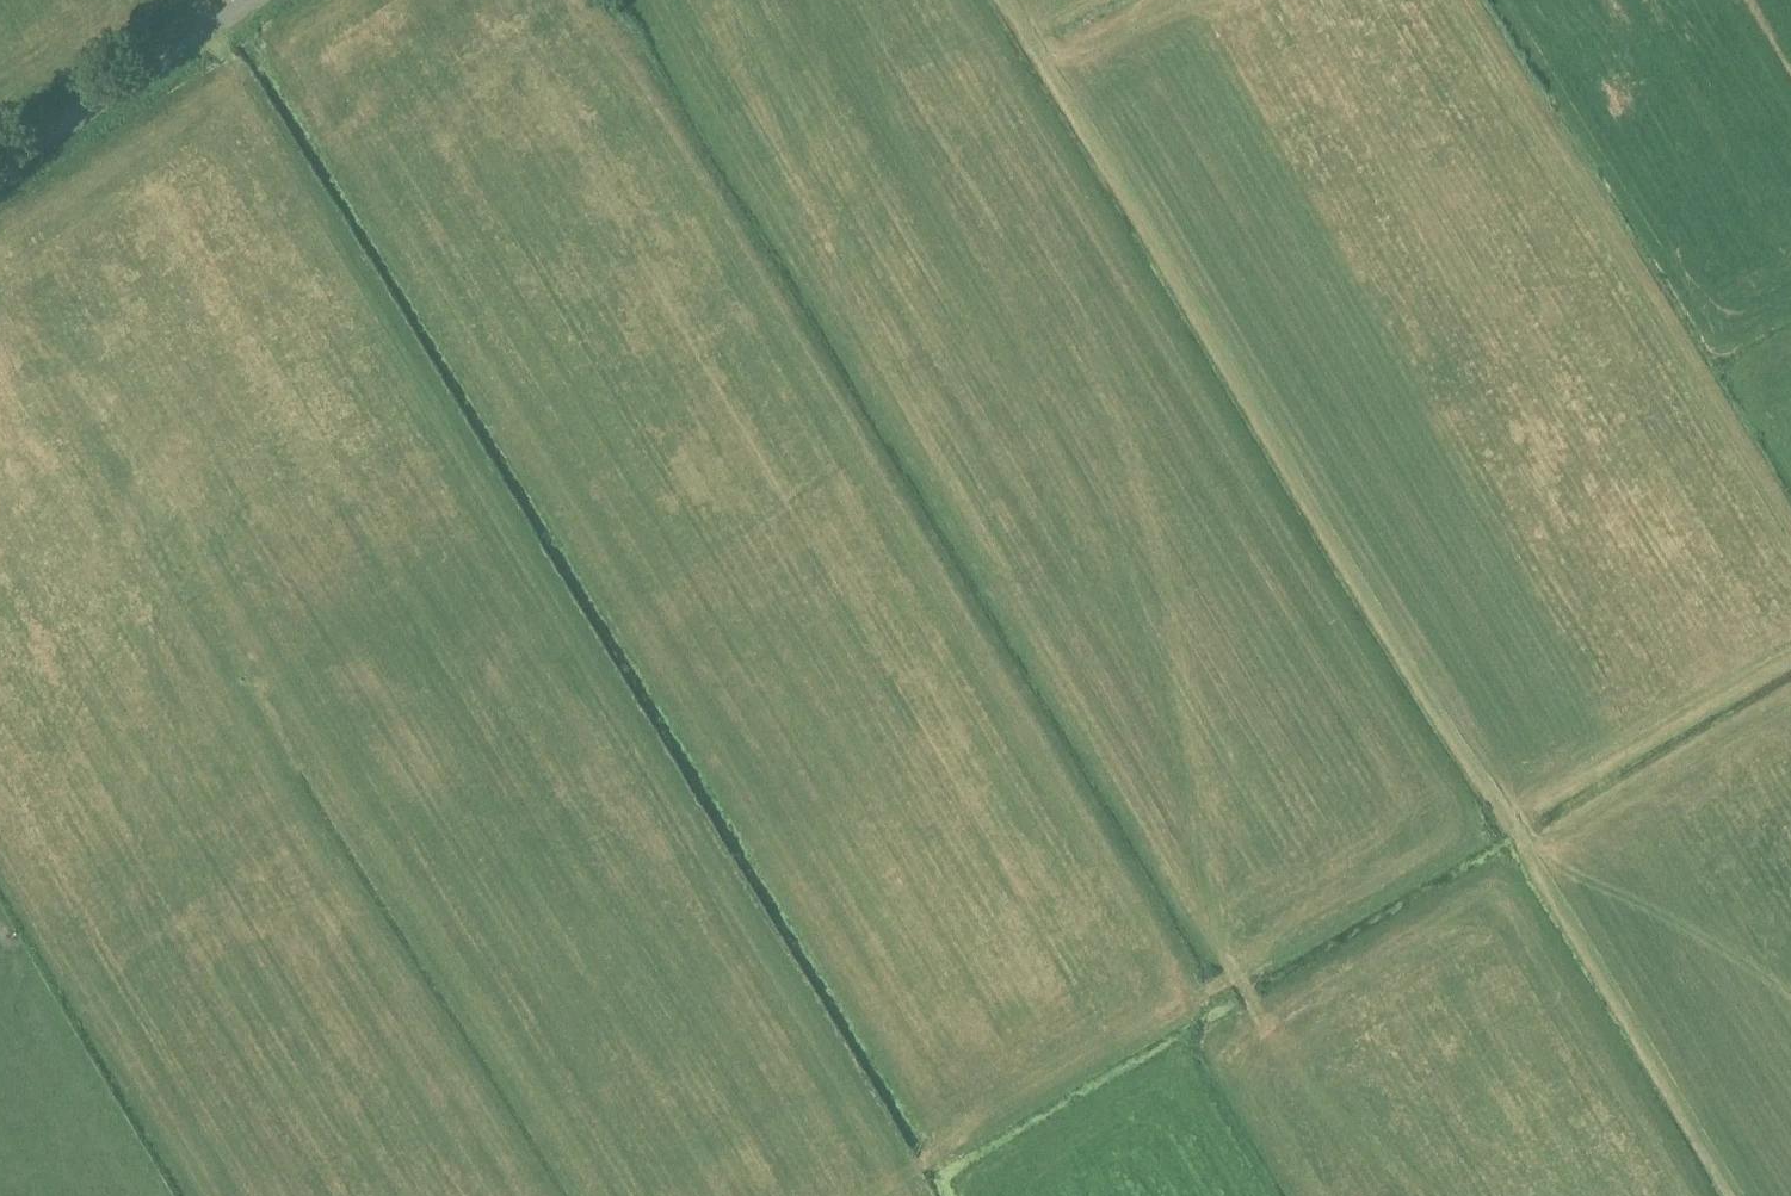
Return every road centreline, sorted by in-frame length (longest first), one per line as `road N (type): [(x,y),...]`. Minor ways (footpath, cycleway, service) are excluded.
road 1 (track): [(914,1195),(912,1164),(1196,994),(592,0)]
road 2 (unclassified): [(0,162),(240,0)]

